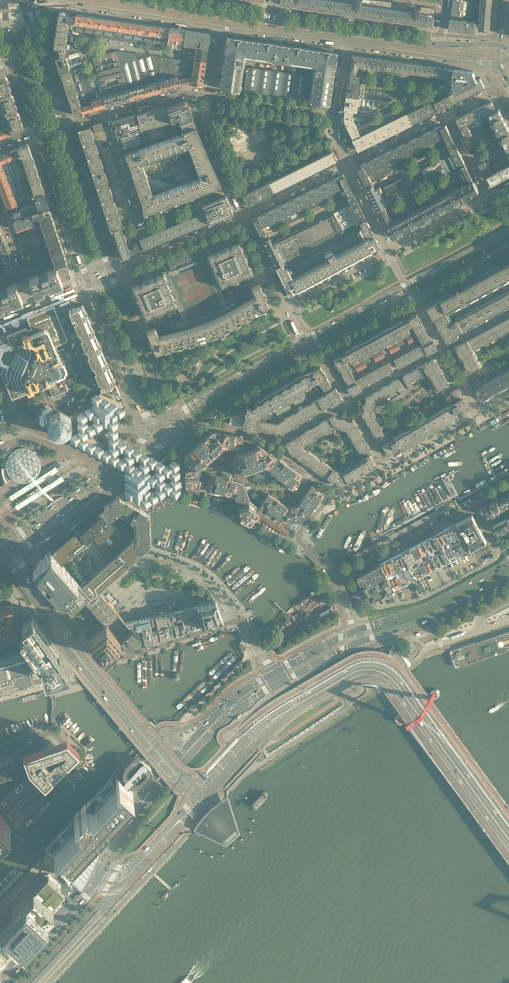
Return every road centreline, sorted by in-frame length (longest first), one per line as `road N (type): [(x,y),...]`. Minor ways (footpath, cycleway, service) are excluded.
road 1 (residential): [(48,982),(248,771),(428,648),(482,630)]
road 2 (secondary): [(441,44),(127,0)]
road 3 (secondary): [(508,835),(386,671),(358,668),(288,710)]
road 4 (secondary): [(3,558),(63,643),(196,796)]
road 5 (secondary): [(200,789),(68,638),(14,553)]
road 6 (primary): [(111,862),(155,792),(218,725),(280,683)]
road 7 (secondary): [(508,230),(303,340)]
road 8 (secondary): [(309,353),(508,247)]
road 9 (residential): [(0,921),(145,763)]
road 10 (residential): [(484,525),(494,559),(421,598),(364,606),(345,574)]
road 11 (residential): [(38,681),(80,682),(110,662),(238,620)]
road 12 (residential): [(336,493),(508,392)]
road 13 (secondary): [(23,1),(219,26)]
road 14 (residential): [(0,835),(73,761),(51,733),(0,750)]
road 15 (residential): [(104,114),(86,53),(118,46),(214,59)]
road 16 (residential): [(441,35),(270,11)]
road 17 (primary): [(508,563),(423,608),(354,631)]
road 18 (secondary): [(173,419),(110,271)]
road 19 (primary): [(185,748),(124,818),(89,876)]
road 20 (primary): [(365,640),(429,619),(508,576)]
road 21 (secondary): [(184,440),(235,397),(309,353)]
road 22 (secondary): [(346,44),(497,64)]
road 23 (secondary): [(303,340),(173,419)]
road 24 (residential): [(473,505),(345,574)]
road 25 (residential): [(110,271),(242,217)]
road 26 (secondary): [(6,0),(8,35),(38,132)]
road 27 (primary): [(5,982),(97,884)]
road 28 (primary): [(89,876),(0,976)]
road 29 (secondary): [(62,125),(23,1)]
road 30 (secondary): [(112,888),(205,798)]
road 31 (secondary): [(76,511),(184,440)]
road 32 (secondary): [(219,26),(346,44)]
road 33 (residential): [(335,114),(209,94)]
road 34 (secondary): [(38,132),(78,251)]
road 35 (residential): [(112,888),(108,905),(34,982)]
road 36 (residential): [(238,620),(200,576),(138,556)]
road 37 (secondary): [(99,471),(65,504),(1,541)]
road 38 (secondary): [(205,798),(288,710)]
road 39 (secondary): [(288,710),(268,717),(200,789)]

